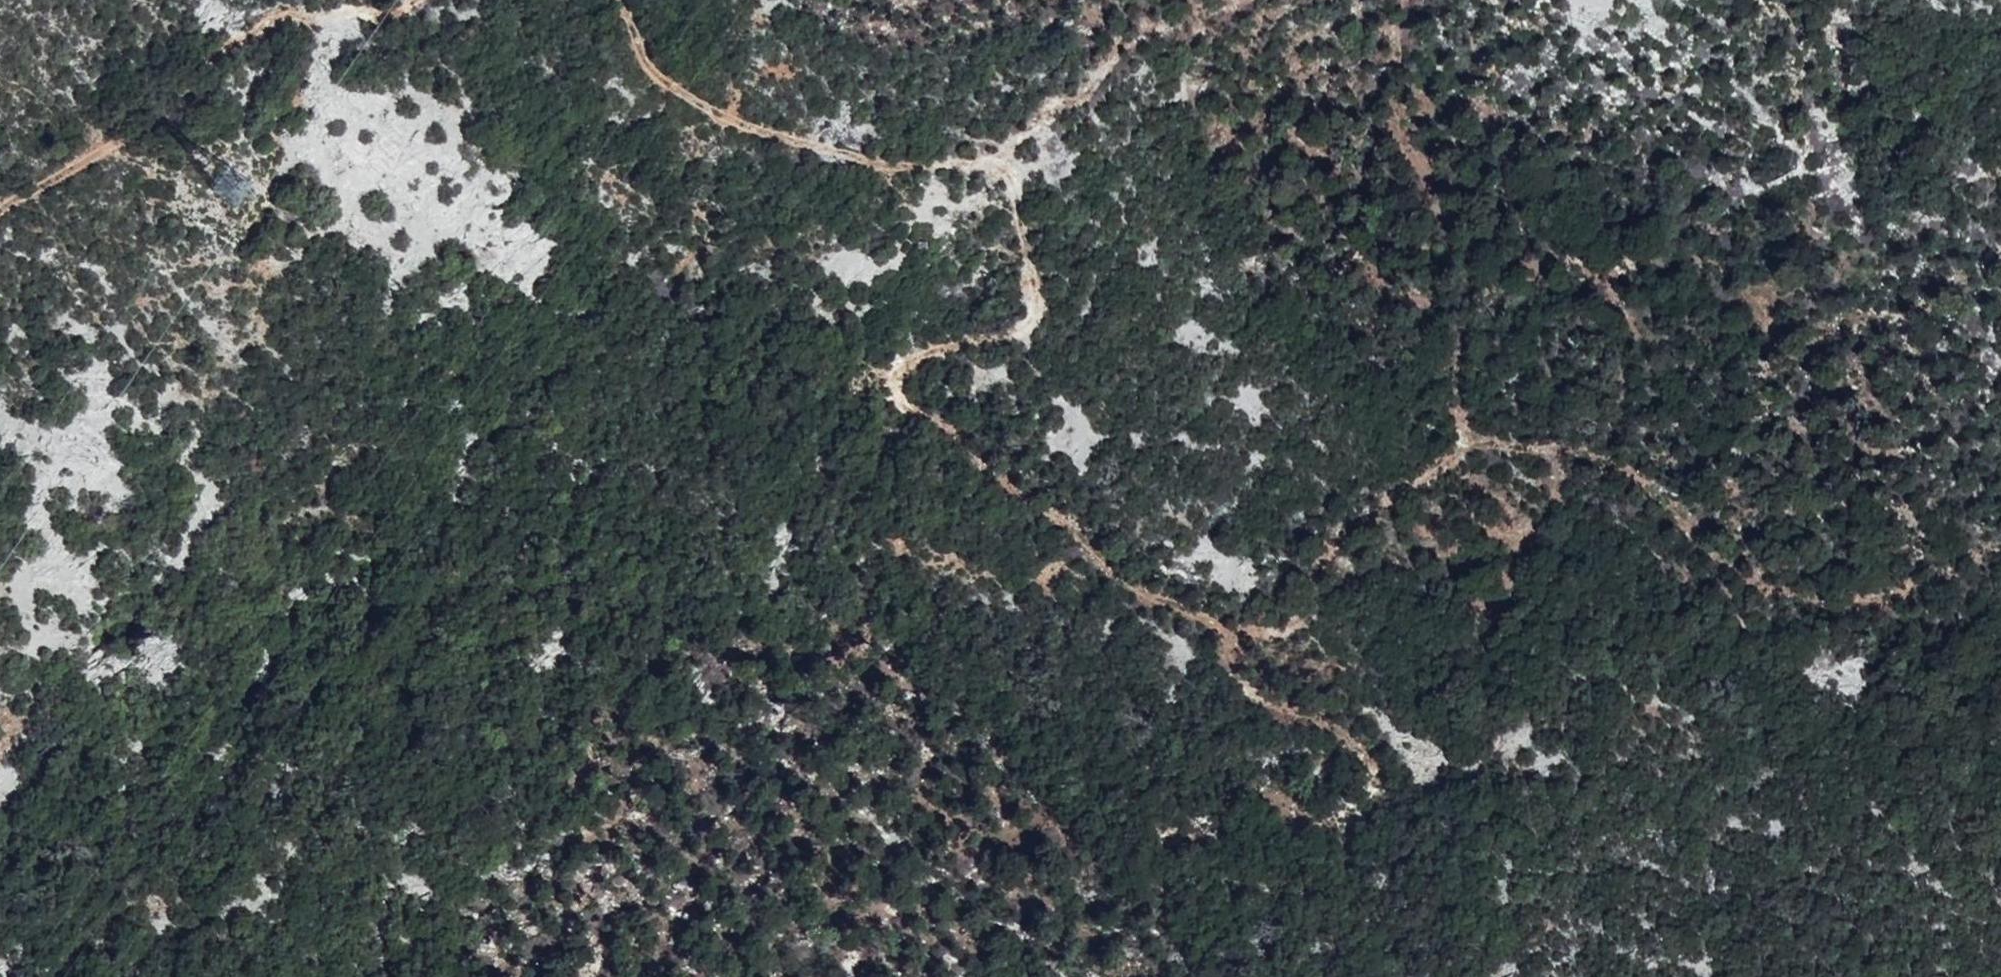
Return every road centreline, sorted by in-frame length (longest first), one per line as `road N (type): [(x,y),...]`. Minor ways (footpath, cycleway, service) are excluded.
road 1 (track): [(0,227),(283,17)]

